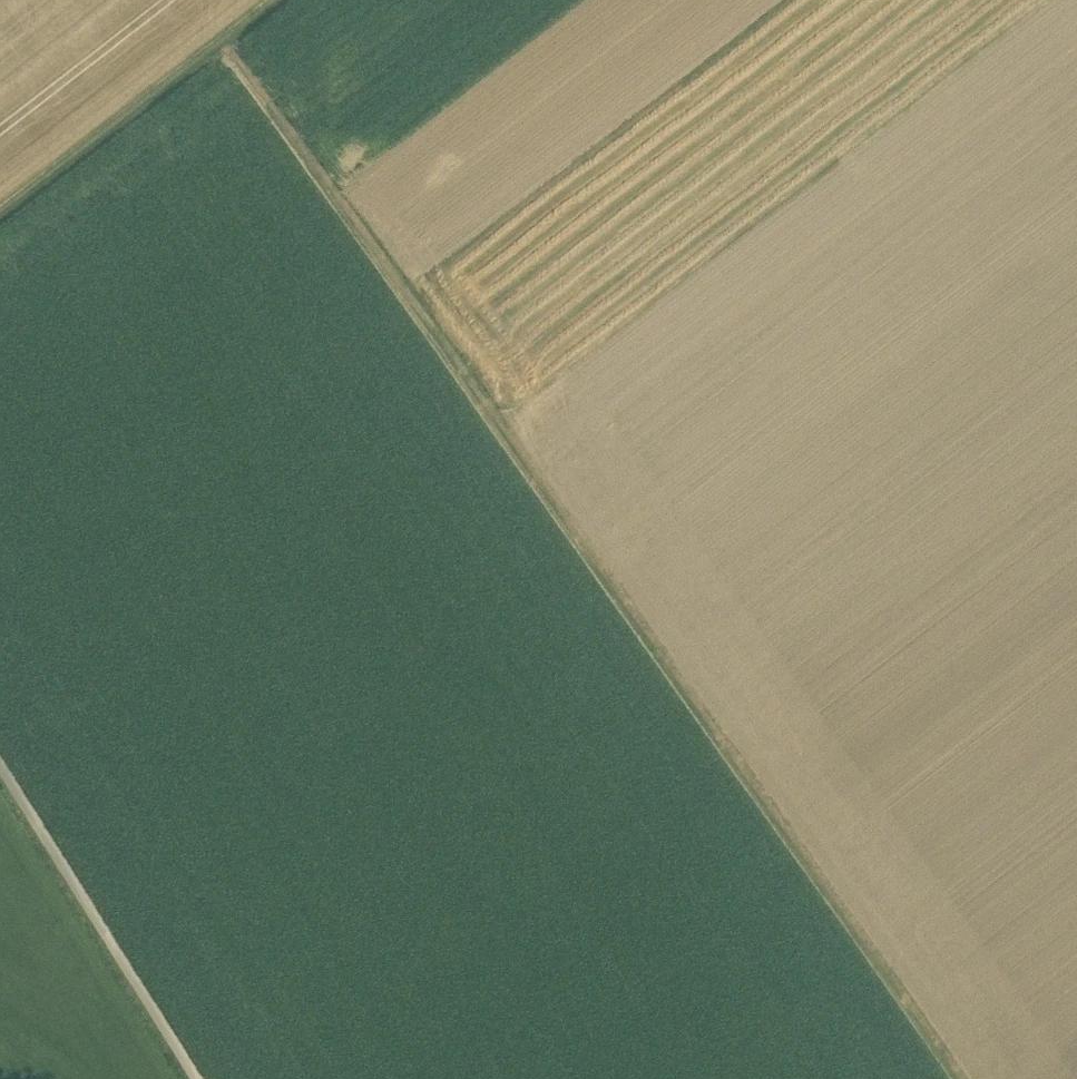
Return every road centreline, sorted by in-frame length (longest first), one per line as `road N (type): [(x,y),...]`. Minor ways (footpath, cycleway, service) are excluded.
road 1 (track): [(974,1078),(230,45)]
road 2 (track): [(0,762),(200,1078)]
road 3 (track): [(0,220),(288,0)]

